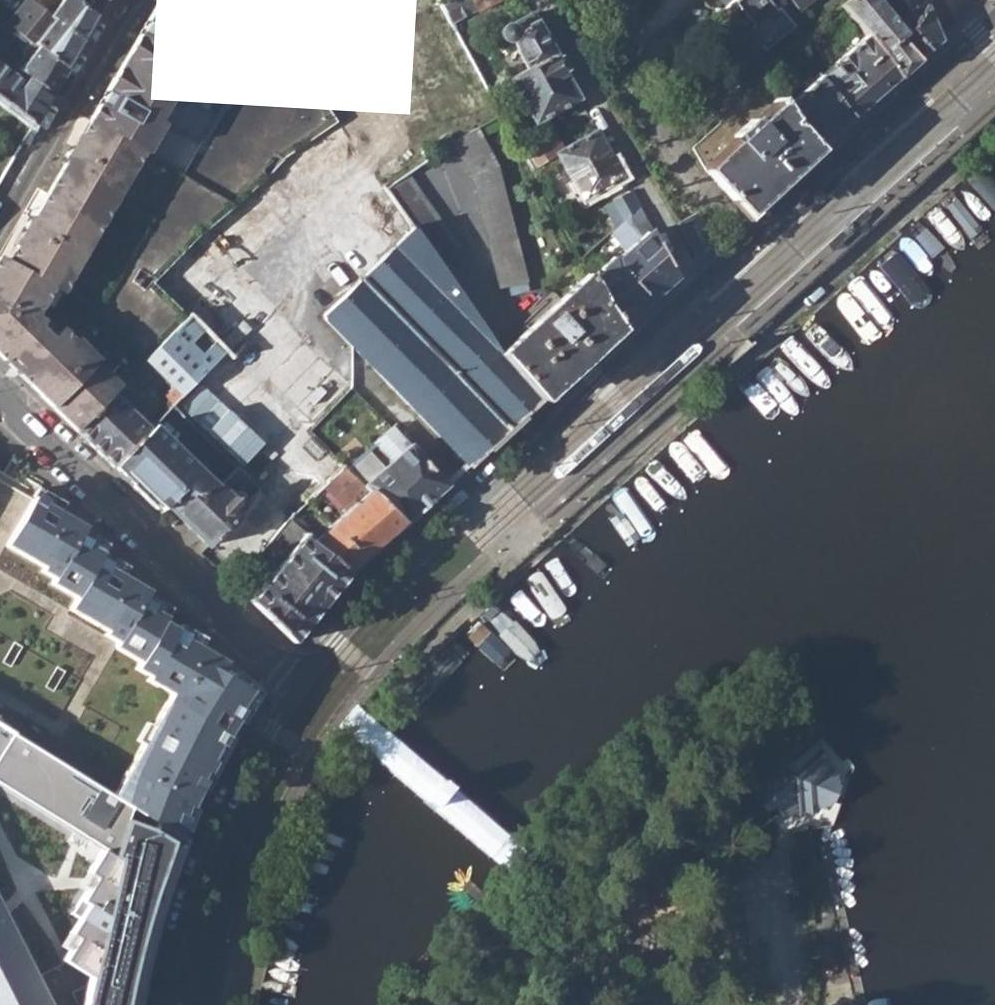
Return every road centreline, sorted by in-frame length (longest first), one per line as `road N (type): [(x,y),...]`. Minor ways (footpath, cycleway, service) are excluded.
road 1 (residential): [(700,283),(296,686)]
road 2 (residential): [(296,686),(0,387)]
road 3 (residential): [(994,16),(700,283)]
road 4 (residential): [(296,686),(223,821),(167,1004)]
road 5 (residential): [(538,0),(700,283)]
road 6 (residential): [(0,219),(130,0)]

